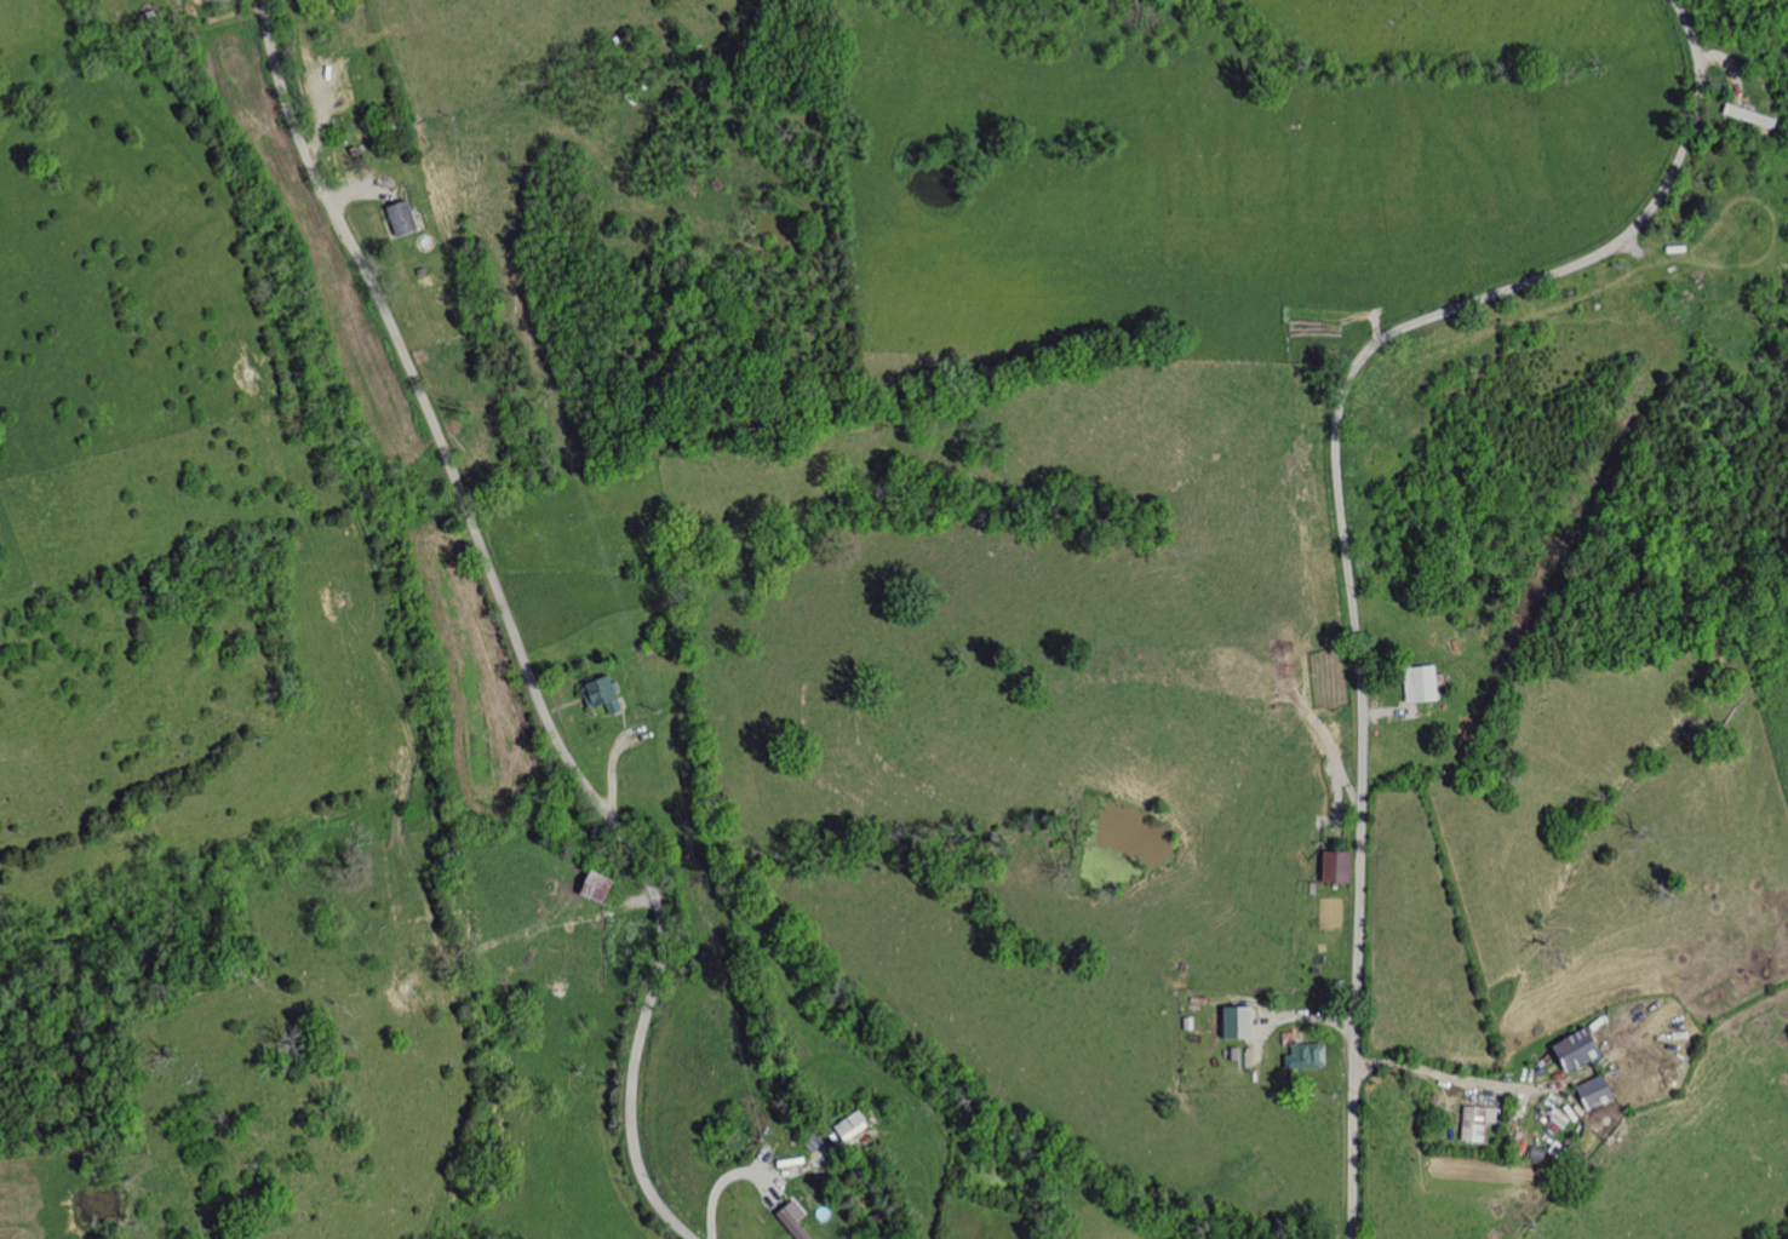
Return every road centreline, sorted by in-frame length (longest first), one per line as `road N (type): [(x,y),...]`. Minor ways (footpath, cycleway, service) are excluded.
road 1 (residential): [(1354,1238),(1364,769),(1337,471),(1345,394),(1359,363),(1398,332),(1588,262),(1635,230),(1677,171),(1698,101),(1700,62),(1675,0)]
road 2 (residential): [(695,1238),(653,1195),(632,1114),(665,925),(642,870),(548,719),(405,355),(305,151),(264,0)]

